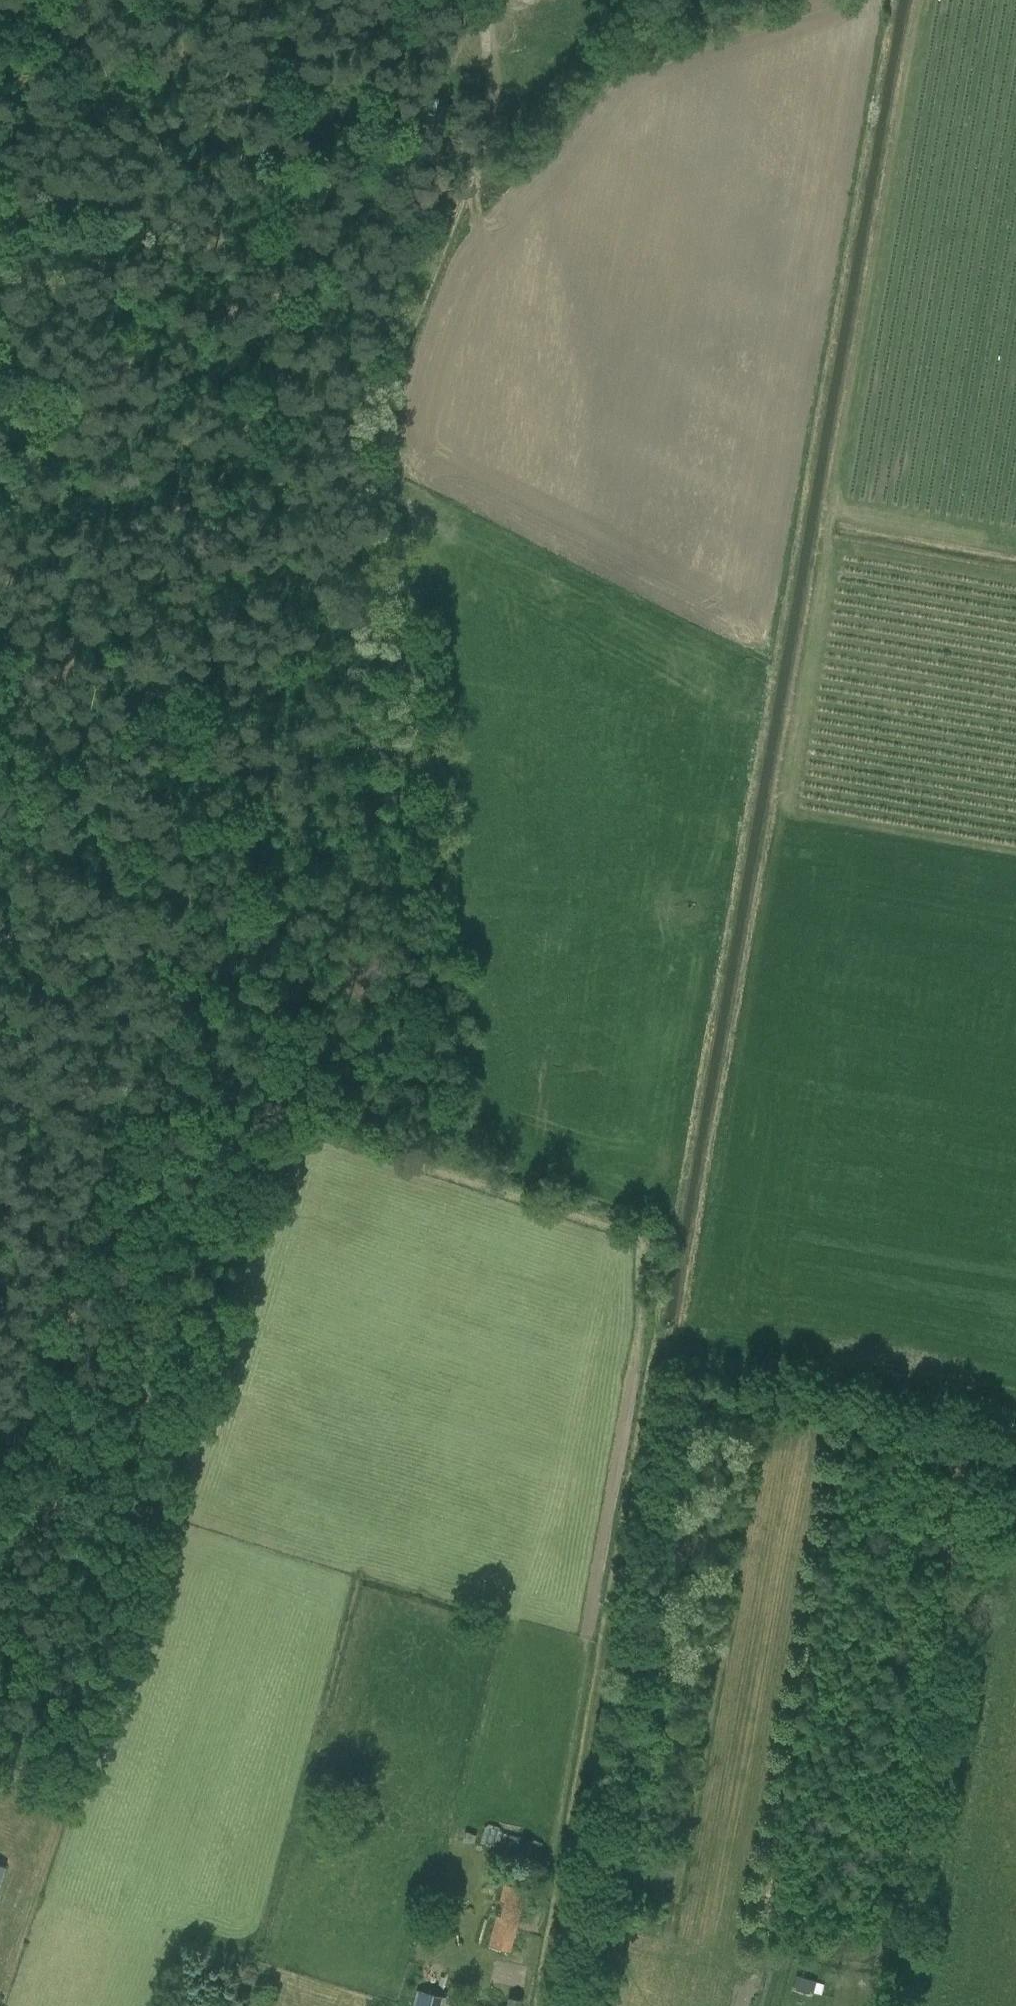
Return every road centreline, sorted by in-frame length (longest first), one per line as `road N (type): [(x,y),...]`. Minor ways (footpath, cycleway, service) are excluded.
road 1 (track): [(481,158),(442,114),(489,0)]

